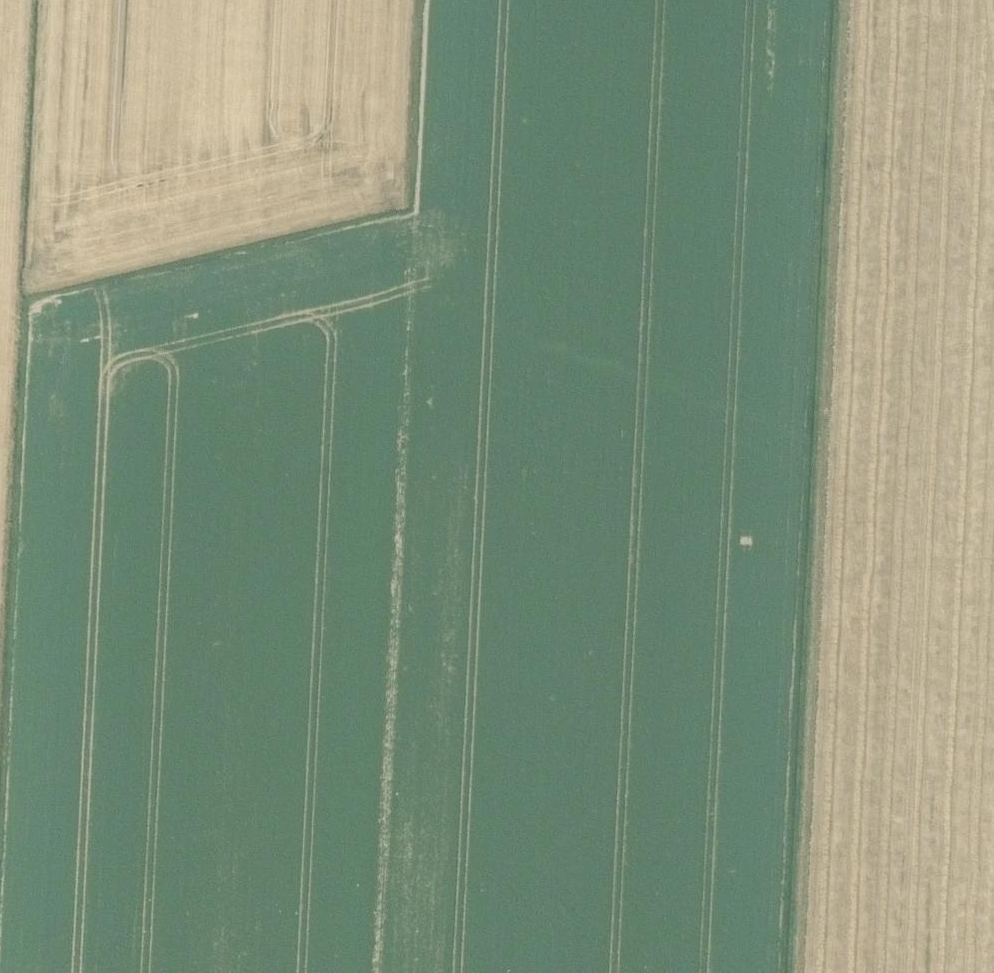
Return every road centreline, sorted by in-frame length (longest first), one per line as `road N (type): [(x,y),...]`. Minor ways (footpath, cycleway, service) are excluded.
road 1 (track): [(842,0),(796,972)]

